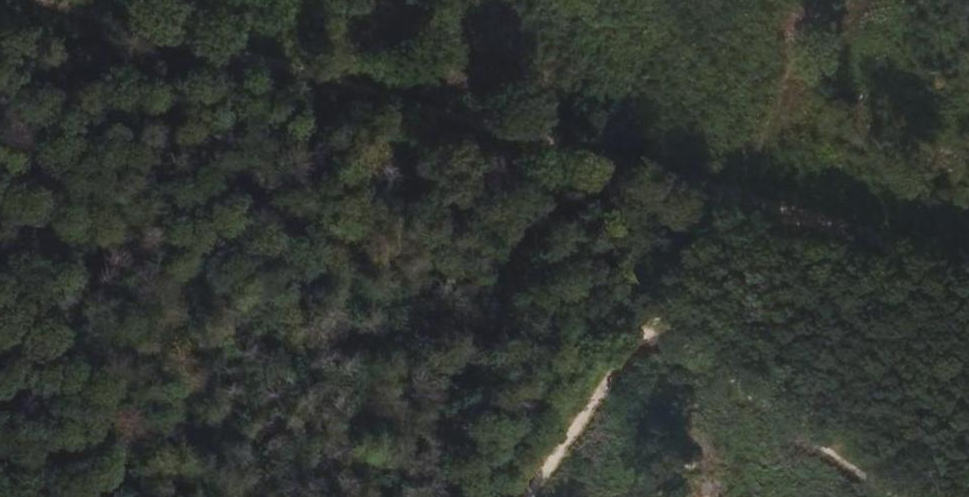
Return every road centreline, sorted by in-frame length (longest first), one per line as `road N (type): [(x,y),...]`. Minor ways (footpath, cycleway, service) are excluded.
road 1 (track): [(172,58),(760,206)]
road 2 (track): [(760,206),(968,263)]
road 3 (track): [(760,206),(651,359)]
road 4 (track): [(0,9),(172,58)]
road 5 (track): [(651,359),(544,496)]

